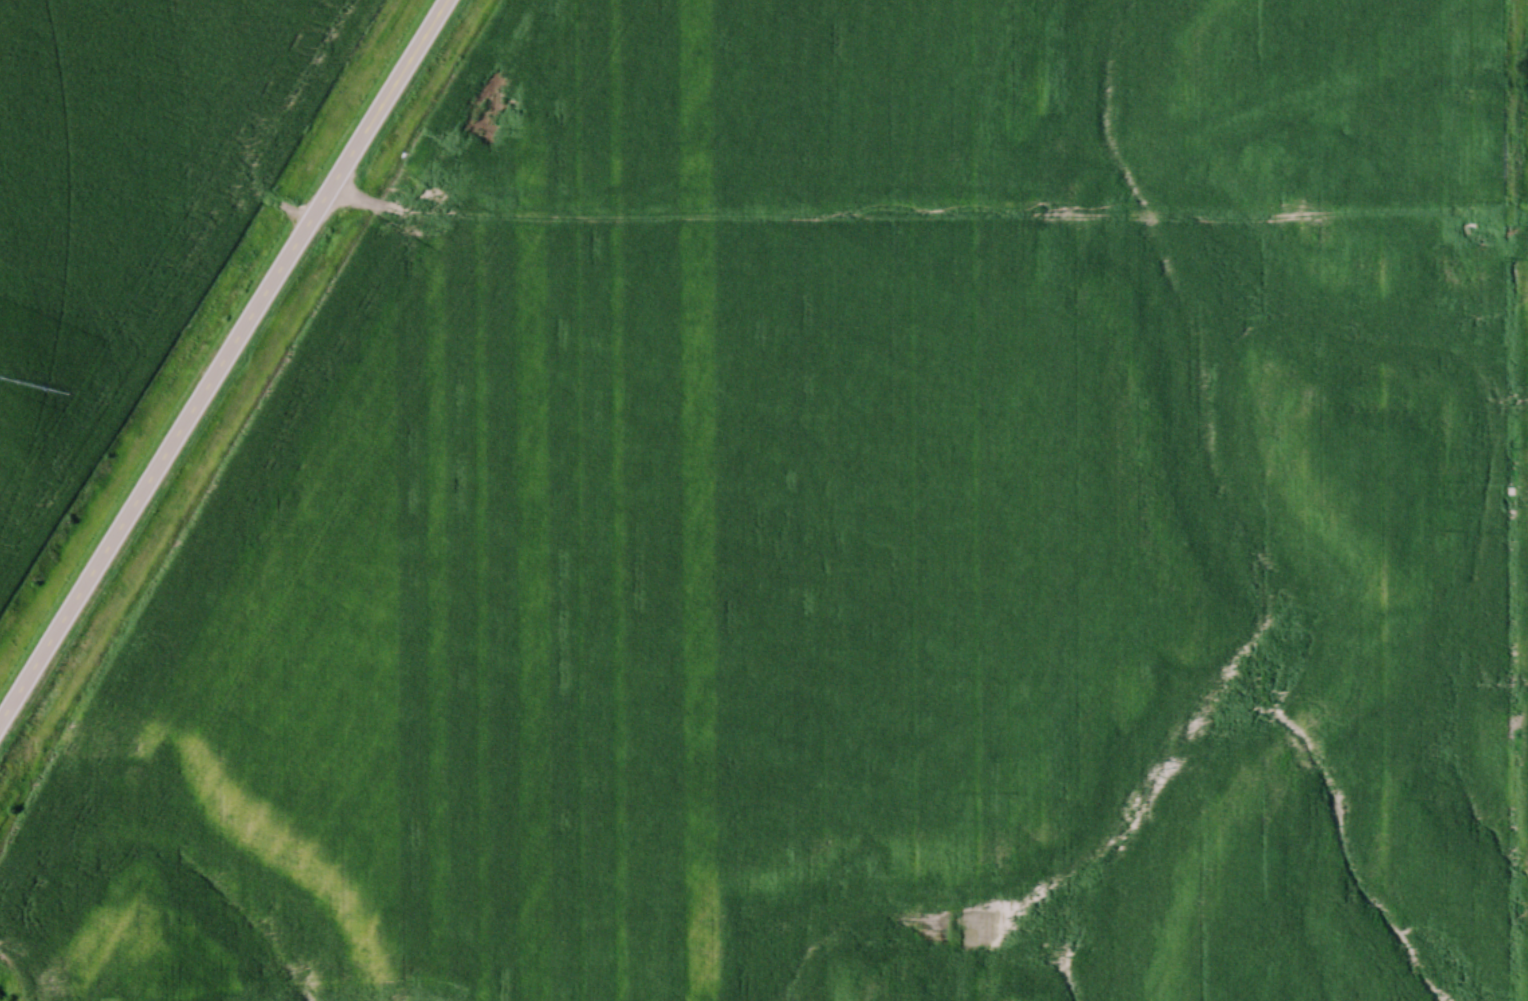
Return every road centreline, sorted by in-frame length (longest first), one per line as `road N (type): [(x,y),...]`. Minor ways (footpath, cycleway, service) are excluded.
road 1 (primary): [(0,729),(448,0)]

